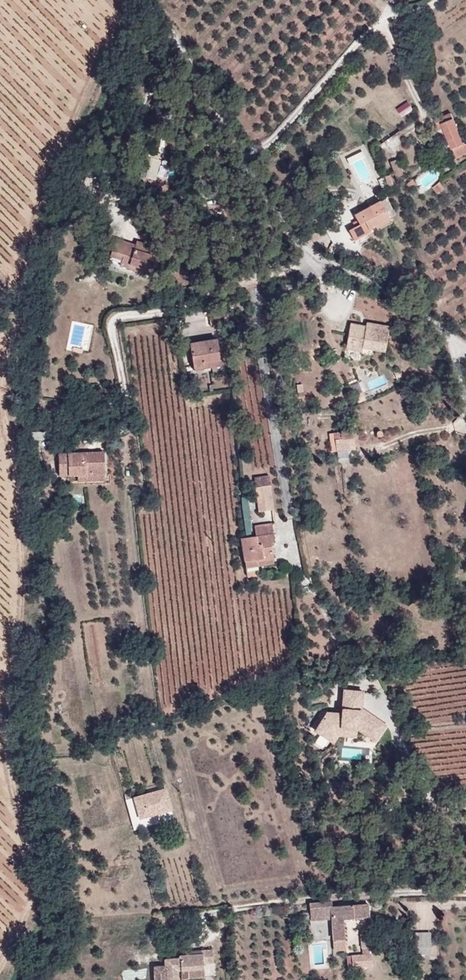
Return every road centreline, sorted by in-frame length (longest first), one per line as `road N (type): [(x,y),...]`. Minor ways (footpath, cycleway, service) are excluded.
road 1 (residential): [(237,152),(268,143),(376,26),(438,0)]
road 2 (residential): [(237,152),(168,38),(128,0)]
road 3 (residential): [(455,341),(314,257)]
road 4 (residential): [(314,257),(295,242),(237,152)]

